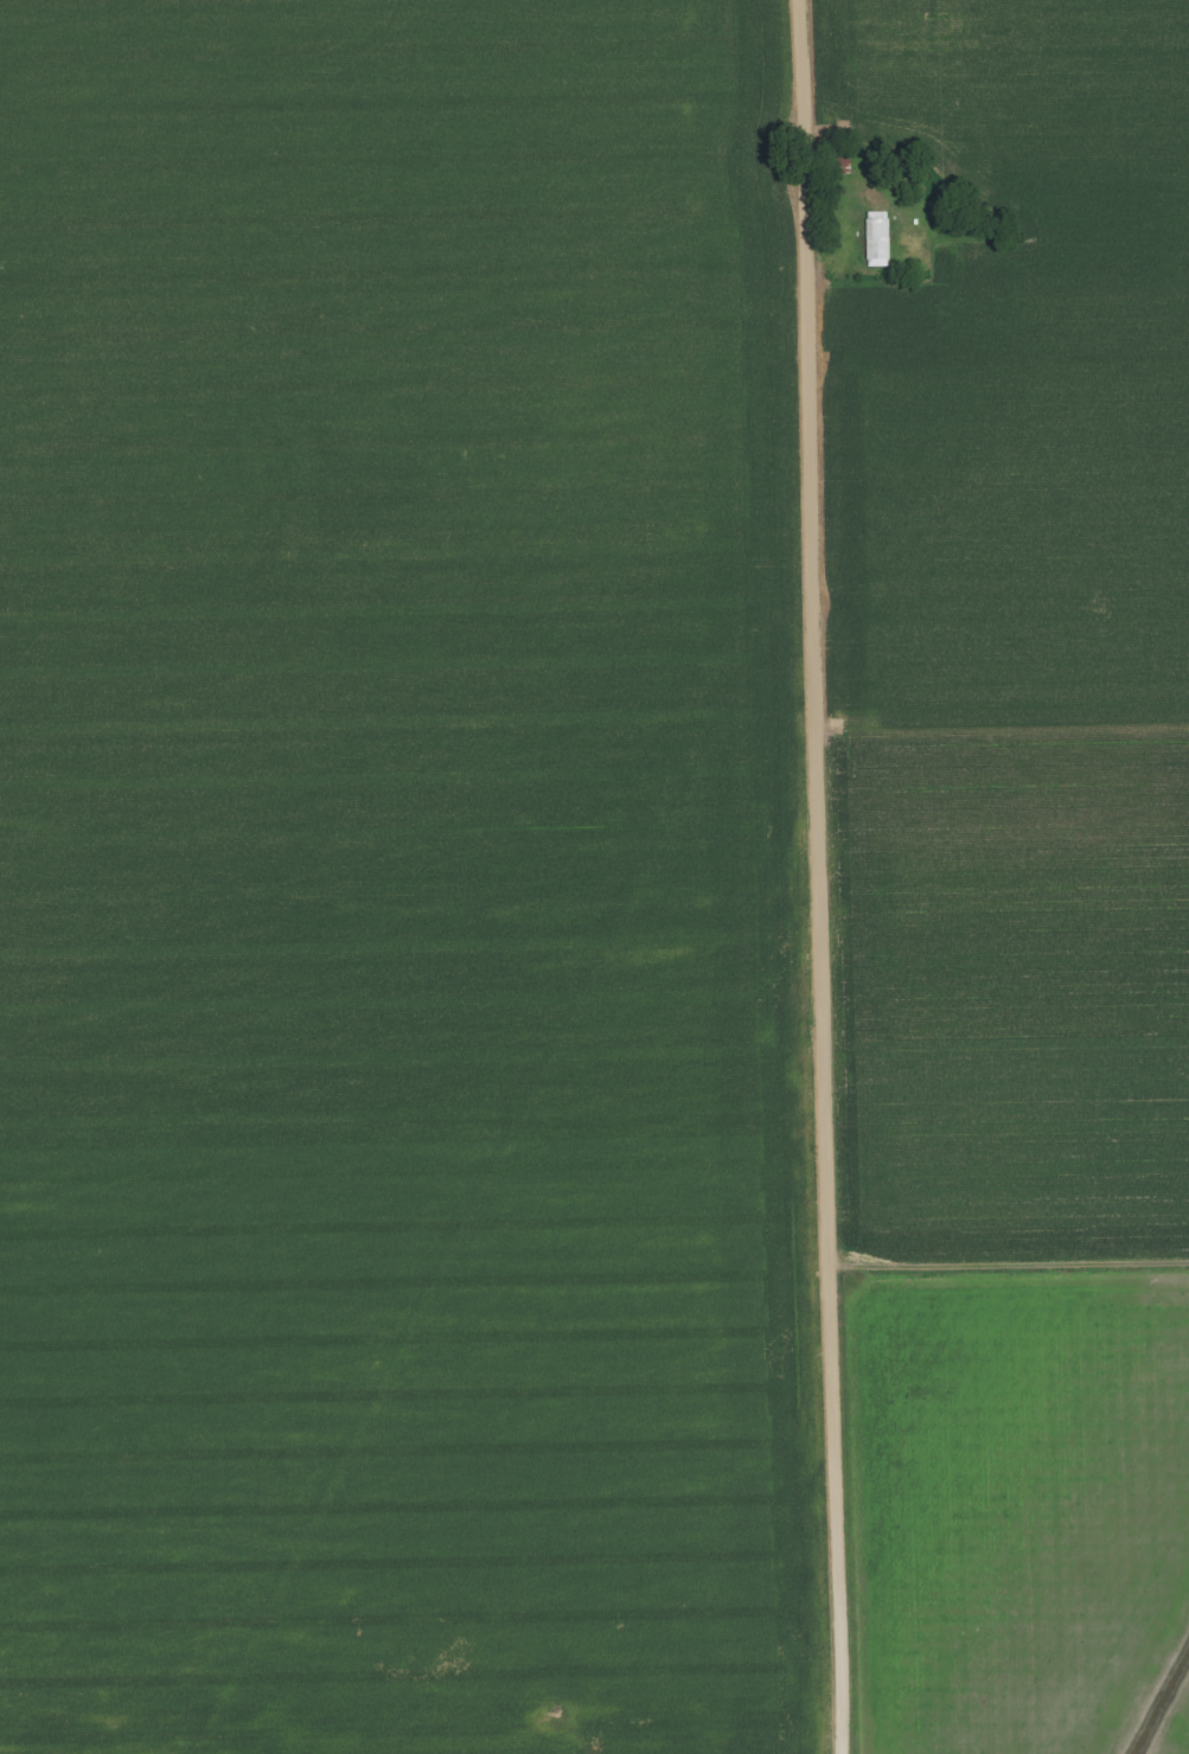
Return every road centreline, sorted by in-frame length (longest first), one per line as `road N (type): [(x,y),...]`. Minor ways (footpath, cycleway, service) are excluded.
road 1 (residential): [(846,1753),(802,0)]

